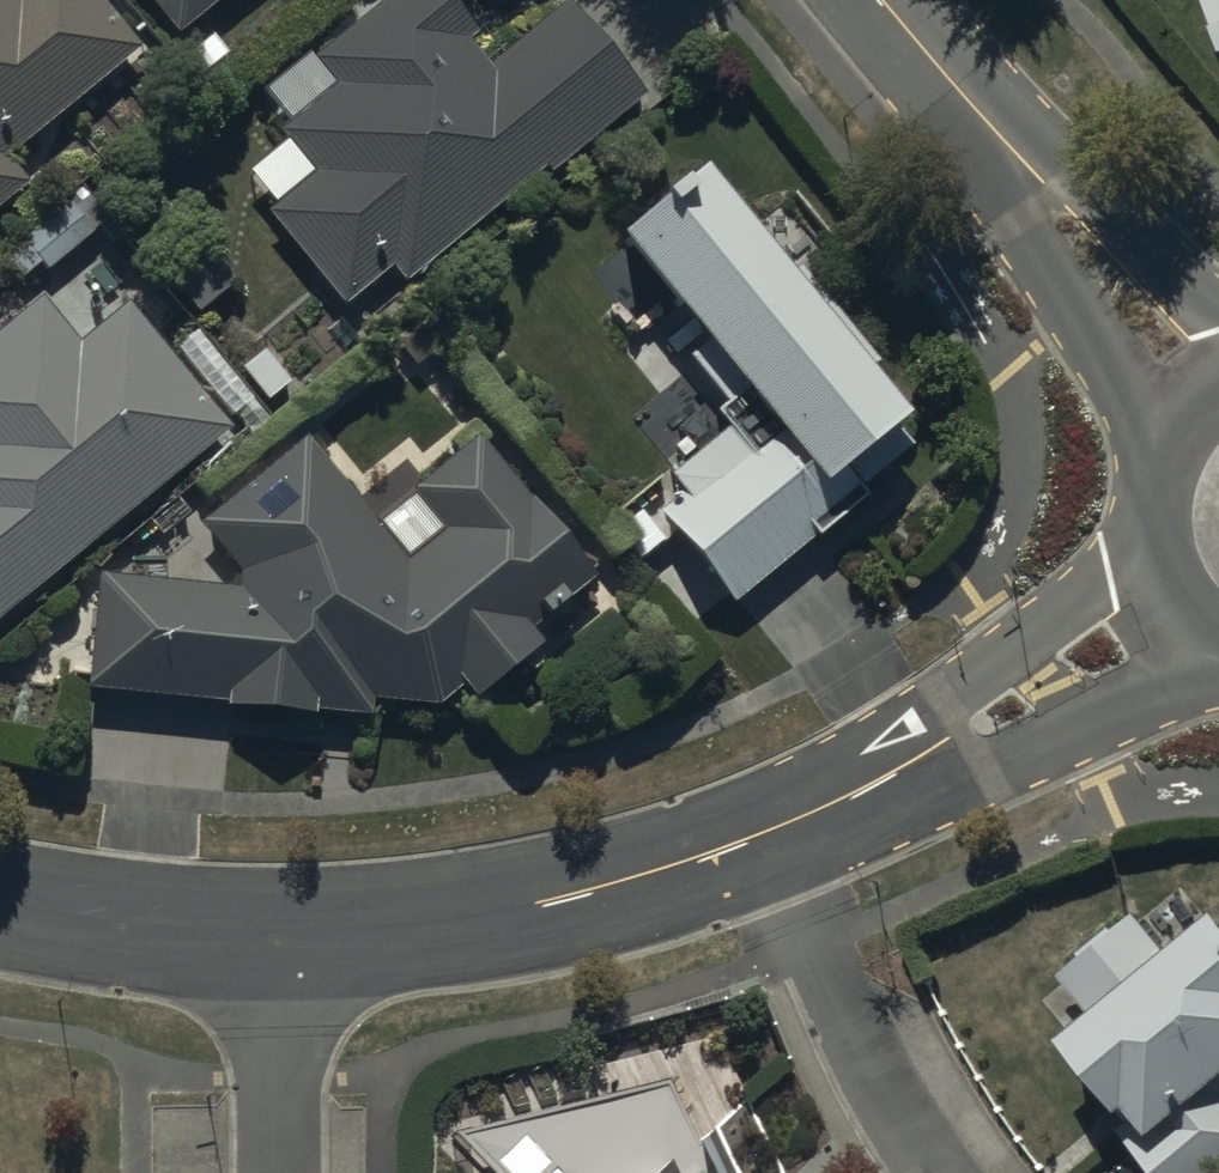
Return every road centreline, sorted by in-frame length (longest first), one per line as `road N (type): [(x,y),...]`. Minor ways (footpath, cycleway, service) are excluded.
road 1 (residential): [(777,833),(560,899),(423,930),(268,942)]
road 2 (residential): [(883,0),(1208,394)]
road 3 (residential): [(1168,592),(1050,684),(946,751),(777,833)]
road 4 (residential): [(777,833),(893,1083),(959,1172)]
road 5 (residential): [(268,942),(144,937),(0,913)]
road 6 (residential): [(268,942),(281,1172)]
road 7 (residential): [(1168,592),(1151,540),(1152,486),(1172,435),(1208,394)]

